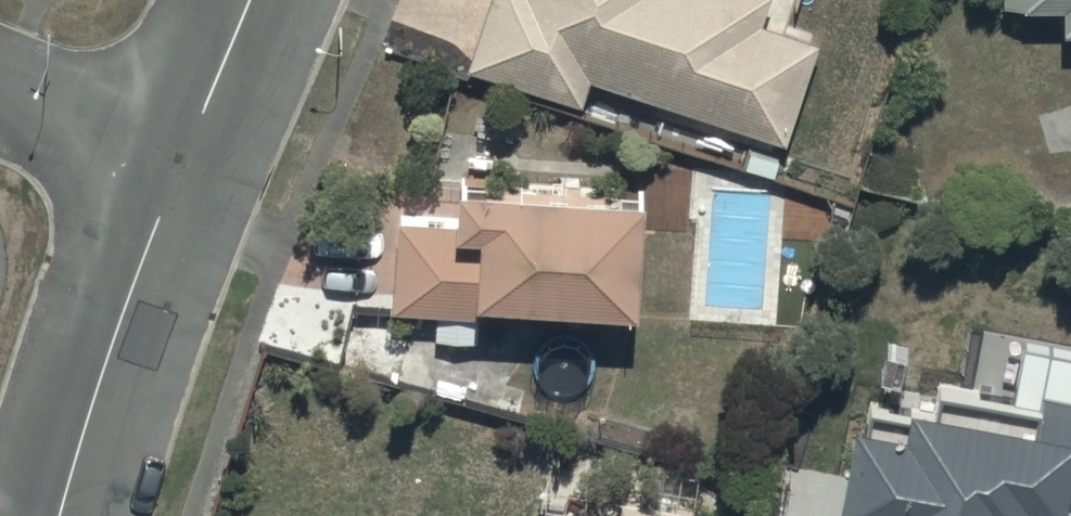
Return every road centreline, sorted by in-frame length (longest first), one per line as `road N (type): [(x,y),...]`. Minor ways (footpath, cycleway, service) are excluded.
road 1 (residential): [(61,515),(177,168)]
road 2 (residential): [(177,168),(0,94)]
road 3 (residential): [(177,168),(243,0)]

